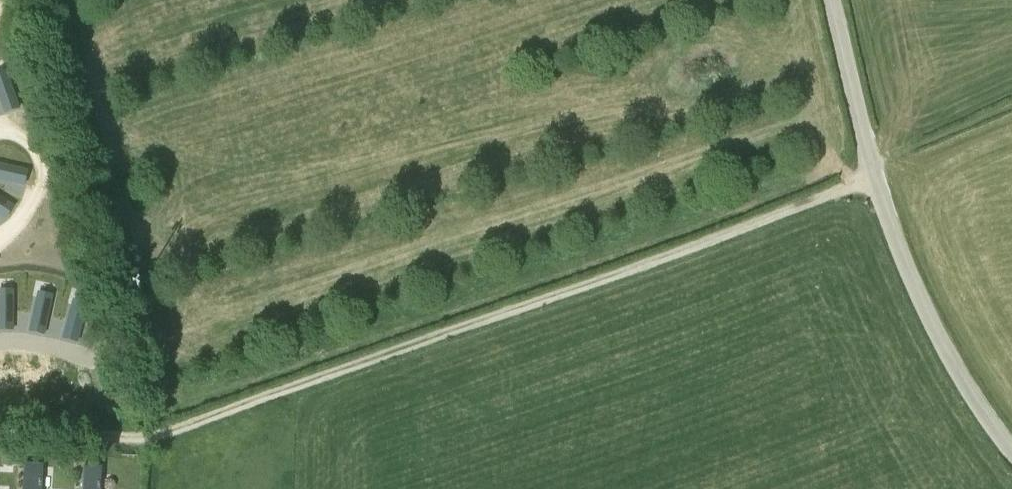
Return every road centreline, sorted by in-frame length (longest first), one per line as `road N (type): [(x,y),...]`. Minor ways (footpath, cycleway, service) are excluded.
road 1 (track): [(0,429),(165,432),(875,177)]
road 2 (unclassified): [(1011,451),(948,354),(902,253),(868,154),(832,0)]

